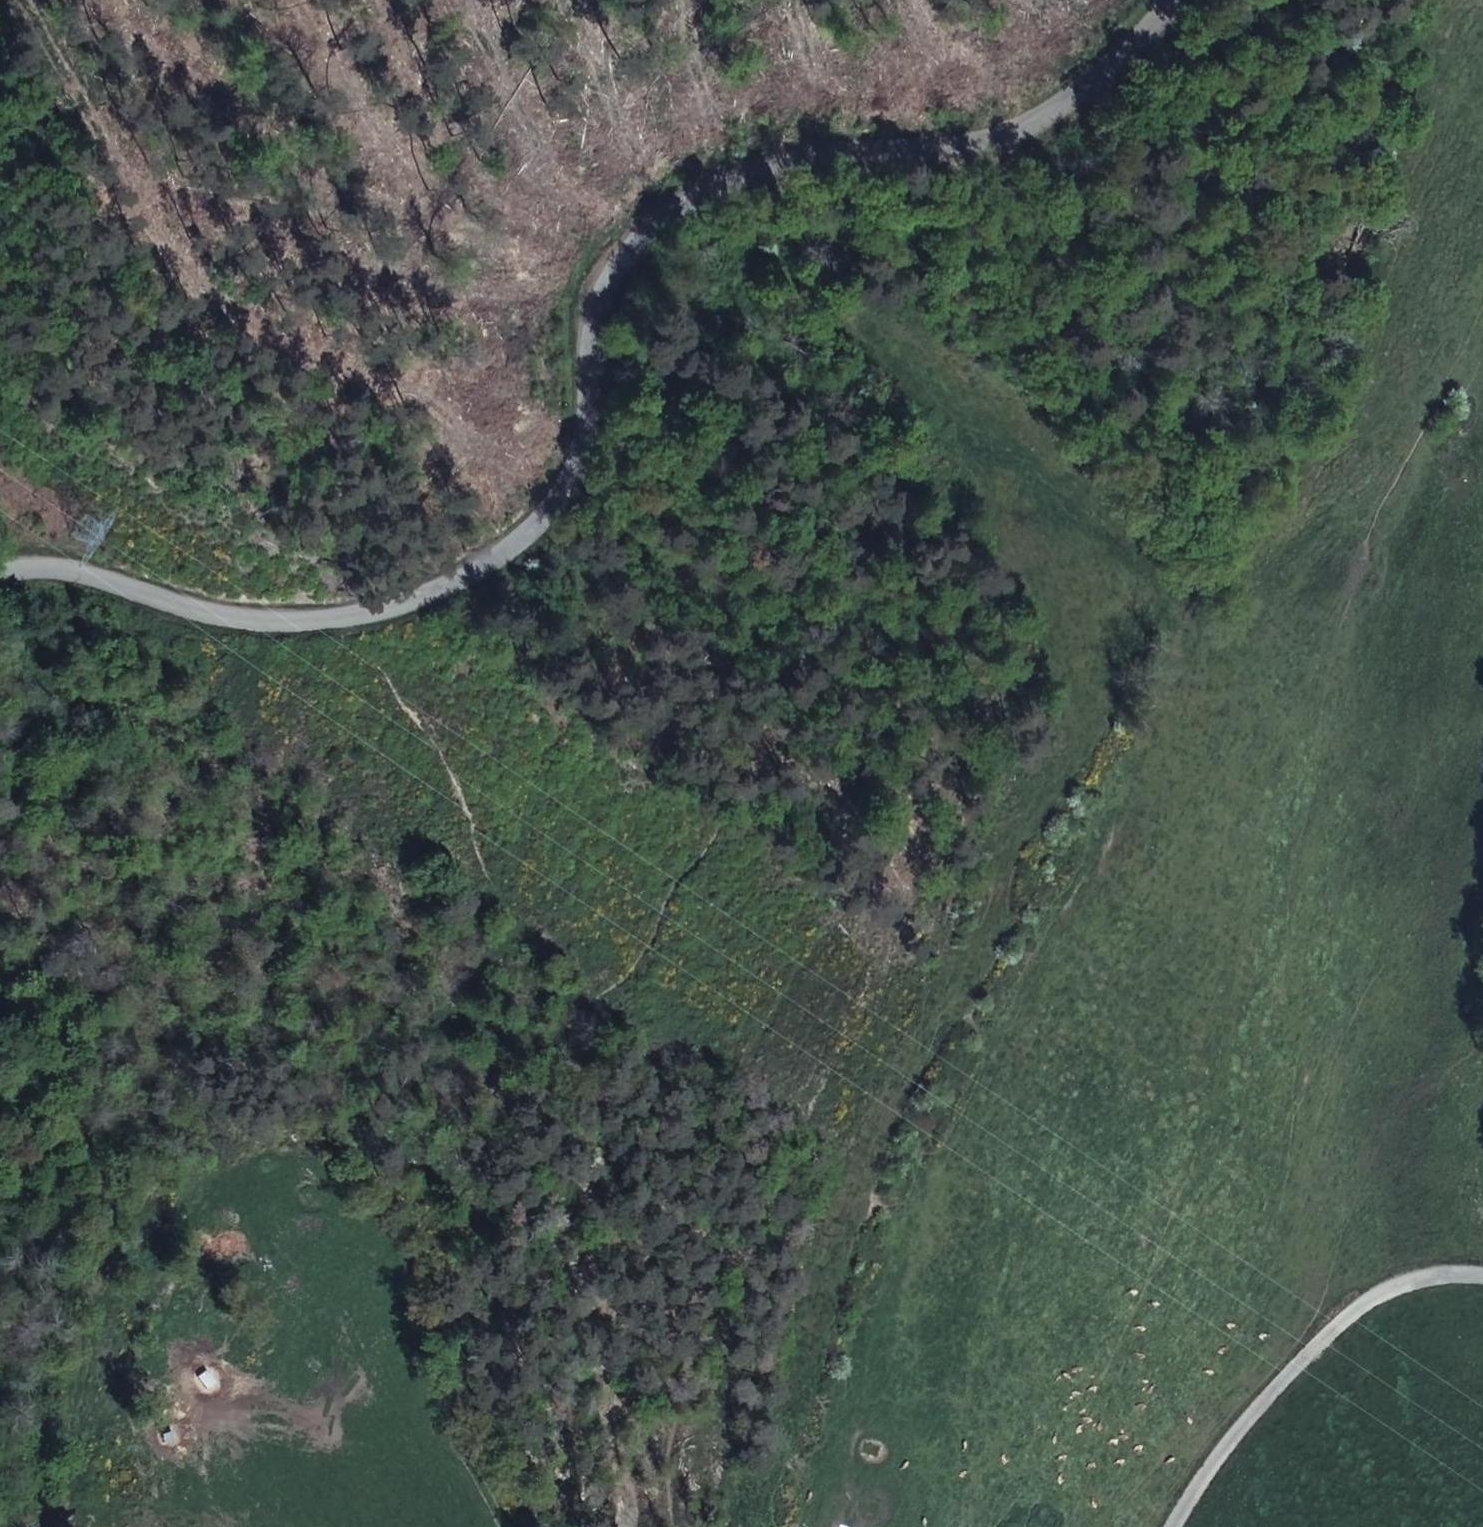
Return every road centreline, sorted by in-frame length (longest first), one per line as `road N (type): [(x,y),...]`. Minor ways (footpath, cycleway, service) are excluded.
road 1 (tertiary): [(0,574),(35,561),(245,625),(374,620),(486,581),(563,510),(615,326),(688,265),(786,187),(1028,127),(1105,87),(1208,0)]
road 2 (unclassified): [(1482,1276),(1427,1276),(1327,1330),(1232,1442),(1183,1526)]

